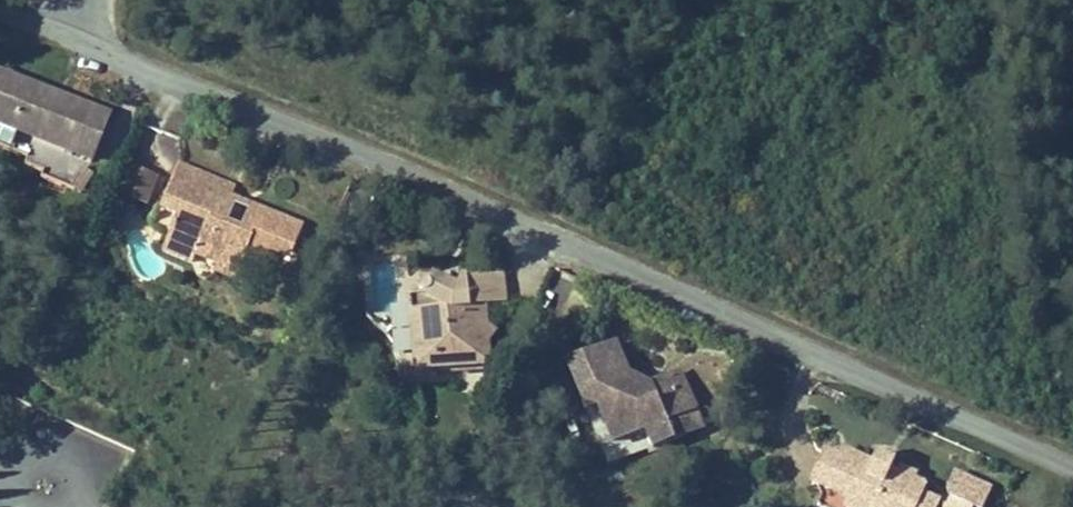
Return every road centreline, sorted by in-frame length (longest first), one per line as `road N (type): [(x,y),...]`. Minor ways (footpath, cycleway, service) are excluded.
road 1 (unclassified): [(0,8),(438,180),(1072,466)]

